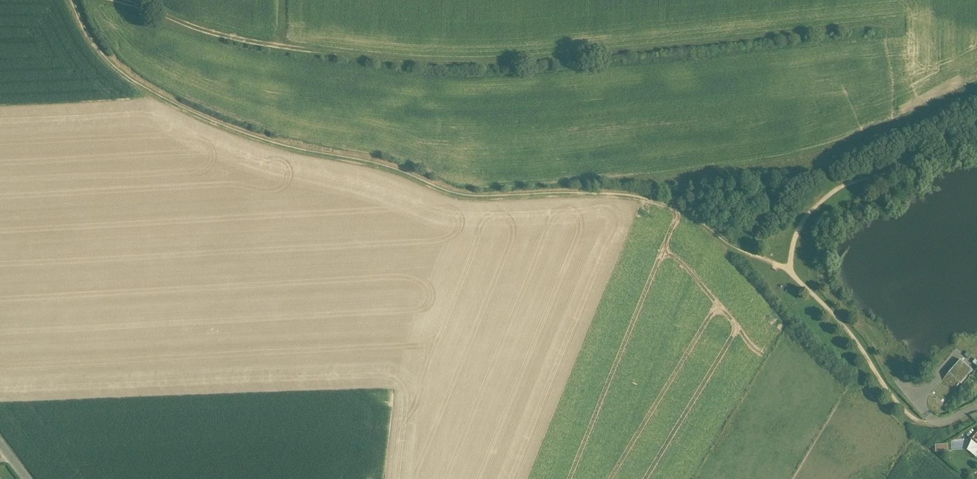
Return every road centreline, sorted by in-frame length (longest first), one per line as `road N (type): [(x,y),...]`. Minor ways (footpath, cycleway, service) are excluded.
road 1 (track): [(74,0),(112,63),(232,130),(369,161),(462,196),(613,195),(666,203),(728,244),(790,272)]
road 2 (track): [(120,0),(240,40),(433,61),(882,23)]
road 3 (track): [(976,125),(943,135),(904,168),(839,188),(815,207),(793,247),(790,272),(844,325),(909,414),(929,423)]

